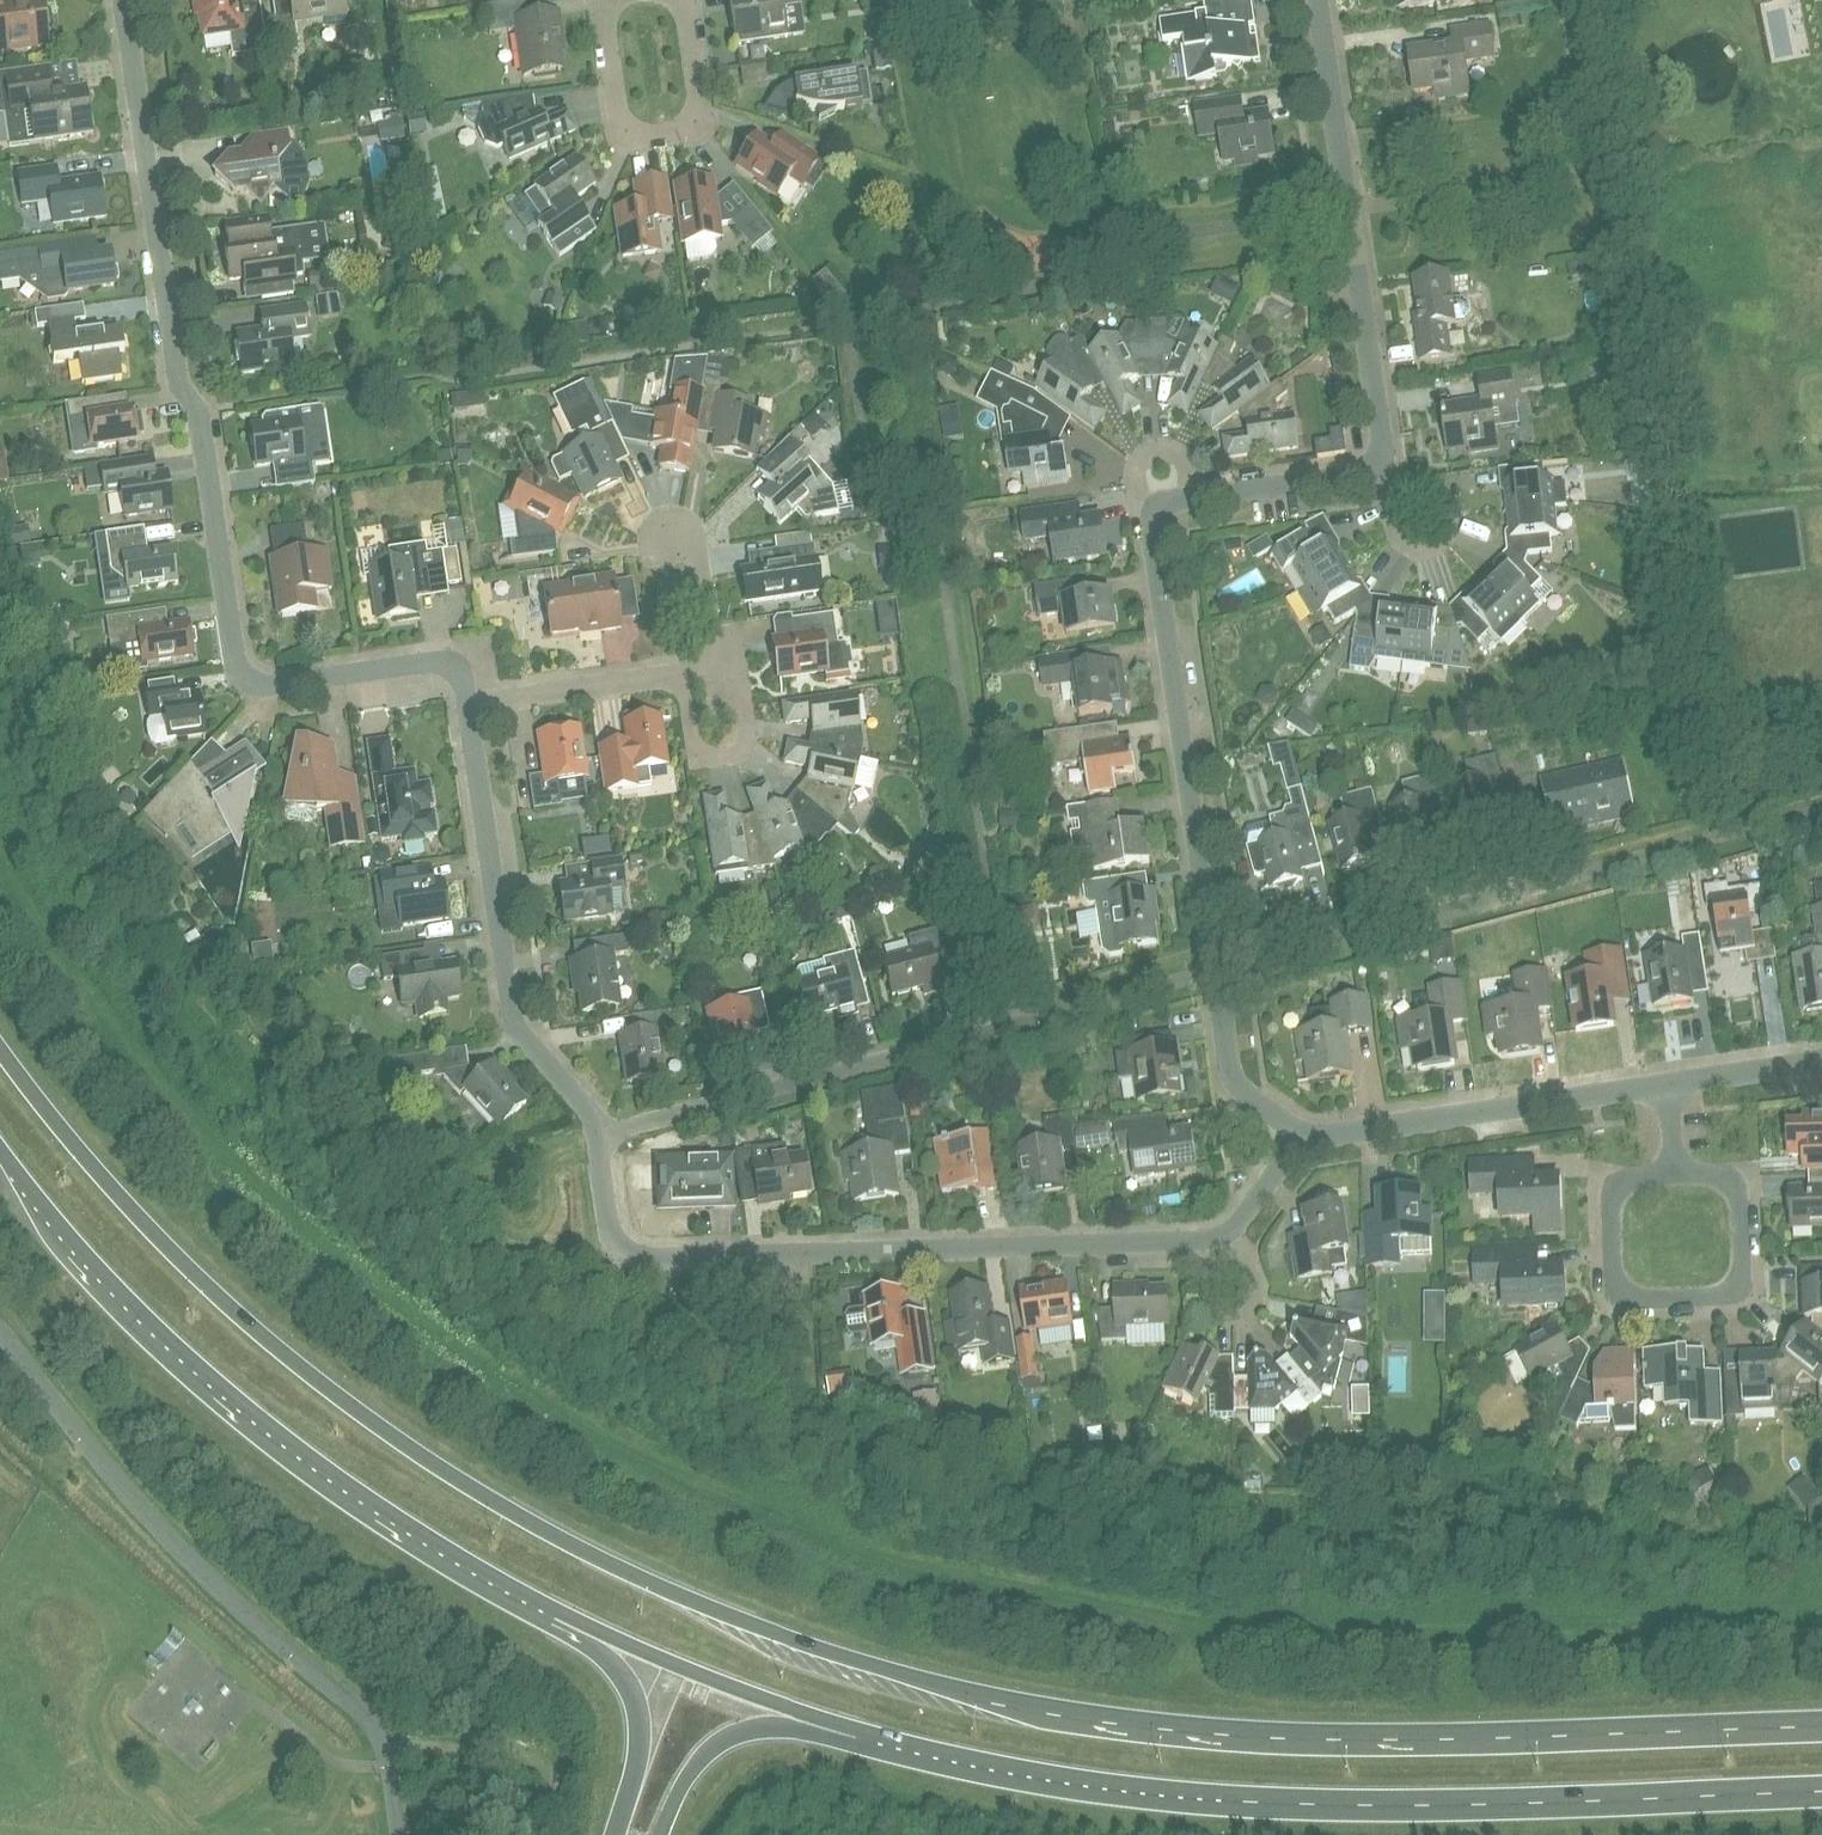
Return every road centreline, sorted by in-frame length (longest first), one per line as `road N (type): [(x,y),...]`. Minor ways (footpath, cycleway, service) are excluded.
road 1 (primary): [(1821,1728),(1364,1739),(1146,1726),(1023,1706),(727,1616),(577,1549),(358,1413),(196,1281),(44,1110),(0,1047)]
road 2 (residential): [(1299,1140),(1231,1073),(1156,526),(1160,508),(1177,501),(1384,471),(1322,0)]
road 3 (residential): [(1299,1140),(1238,1222),(1198,1239),(661,1259),(630,1250),(613,1236),(607,1215),(601,1138),(520,1042),(467,704)]
road 4 (residential): [(467,704),(464,678),(440,661),(265,686),(245,682),(236,667),(202,422),(177,381),(119,0)]
road 5 (primary): [(916,1753),(1090,1787),(1364,1805),(1821,1793)]
road 6 (primary): [(0,1148),(183,1367),(389,1527),(525,1602)]
road 7 (residential): [(1678,1174),(1632,1178),(1614,1190),(1615,1283),(1627,1298),(1730,1297),(1740,1283),(1741,1212),(1731,1186),(1711,1175)]
road 8 (primary): [(525,1602),(916,1753)]
road 9 (residential): [(1299,1140),(1667,1086)]
road 10 (tertiary): [(663,1834),(702,1757),(732,1741),(793,1731),(916,1753)]
road 11 (tertiary): [(525,1602),(621,1671),(634,1694),(640,1728),(634,1777),(615,1834)]
road 12 (residential): [(467,704),(682,673)]
road 13 (residential): [(714,668),(743,671),(747,719),(734,745),(718,746),(705,730),(682,673)]
road 14 (residential): [(691,124),(619,119),(608,19),(613,0)]
road 15 (residential): [(714,668),(705,549),(691,528),(655,523)]
road 16 (residential): [(1667,1086),(1821,1062)]
road 17 (residential): [(691,124),(703,75),(693,0)]

